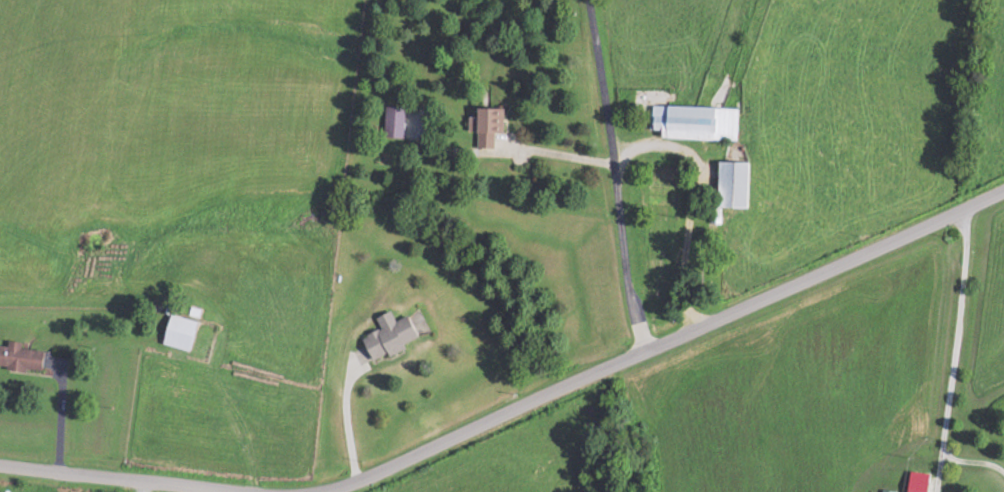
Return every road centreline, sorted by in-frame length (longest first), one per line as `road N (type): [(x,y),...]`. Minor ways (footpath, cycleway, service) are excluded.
road 1 (residential): [(1003,190),(320,491)]
road 2 (residential): [(642,351),(587,0)]
road 3 (residential): [(240,491),(0,466)]

